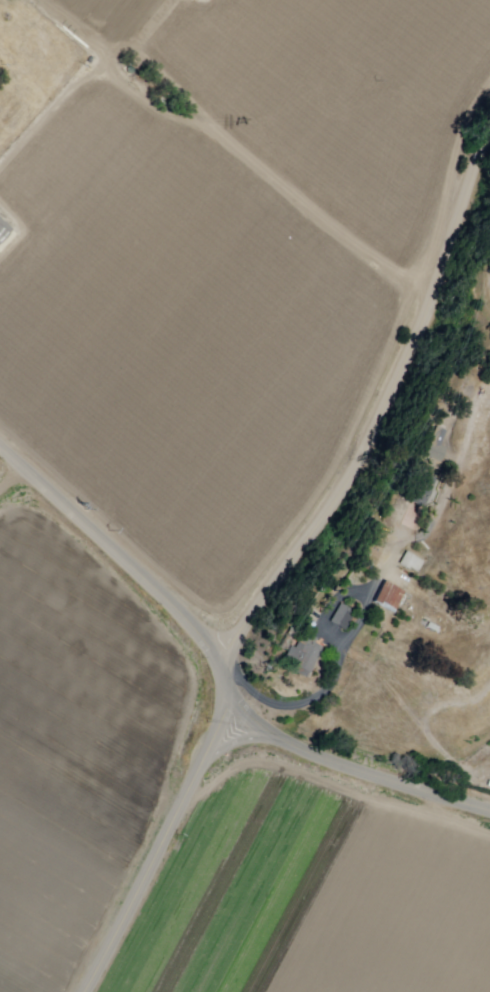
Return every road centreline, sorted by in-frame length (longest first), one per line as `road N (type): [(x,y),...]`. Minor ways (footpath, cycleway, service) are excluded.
road 1 (secondary): [(0,450),(136,574),(266,734),(367,776),(489,812)]
road 2 (residential): [(217,676),(347,491),(427,324),(489,157)]
road 3 (tertiary): [(82,991),(234,702)]

